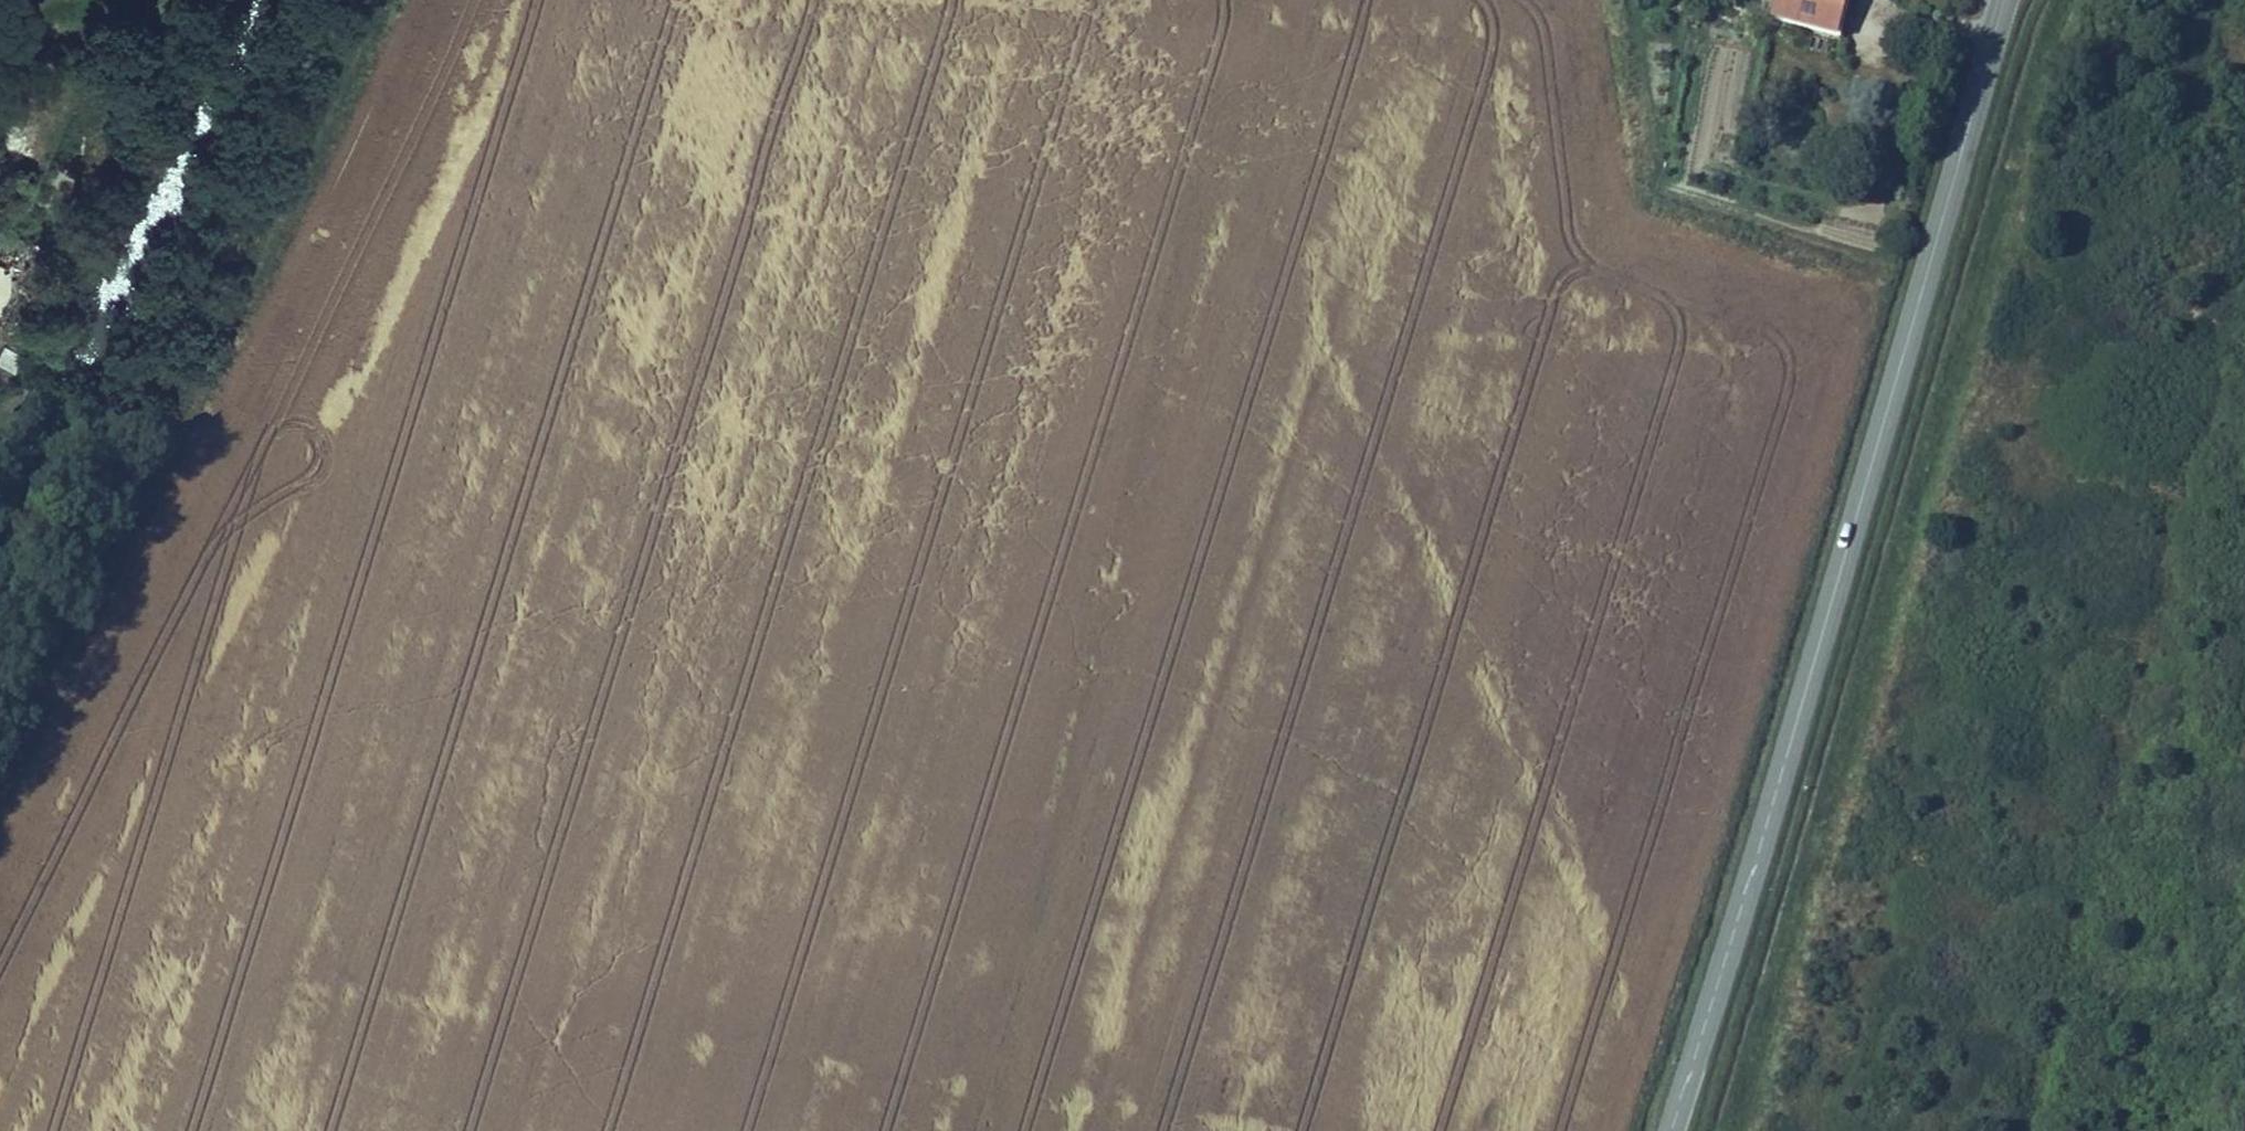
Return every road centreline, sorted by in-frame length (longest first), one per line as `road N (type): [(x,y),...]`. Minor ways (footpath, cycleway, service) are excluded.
road 1 (tertiary): [(2003,0),(1672,1130)]

